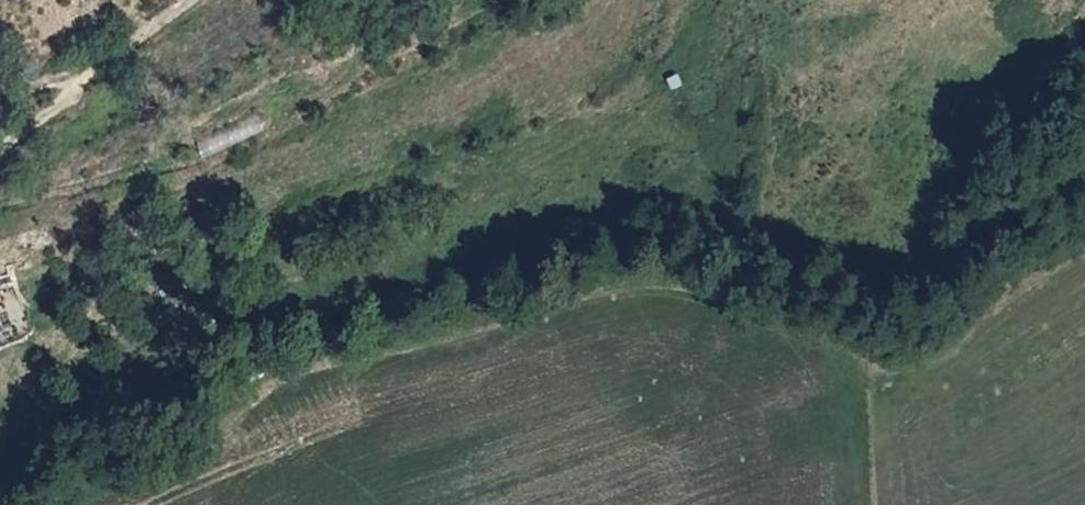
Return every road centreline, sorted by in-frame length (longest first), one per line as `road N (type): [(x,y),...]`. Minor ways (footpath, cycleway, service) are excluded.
road 1 (track): [(193,0),(0,155)]

